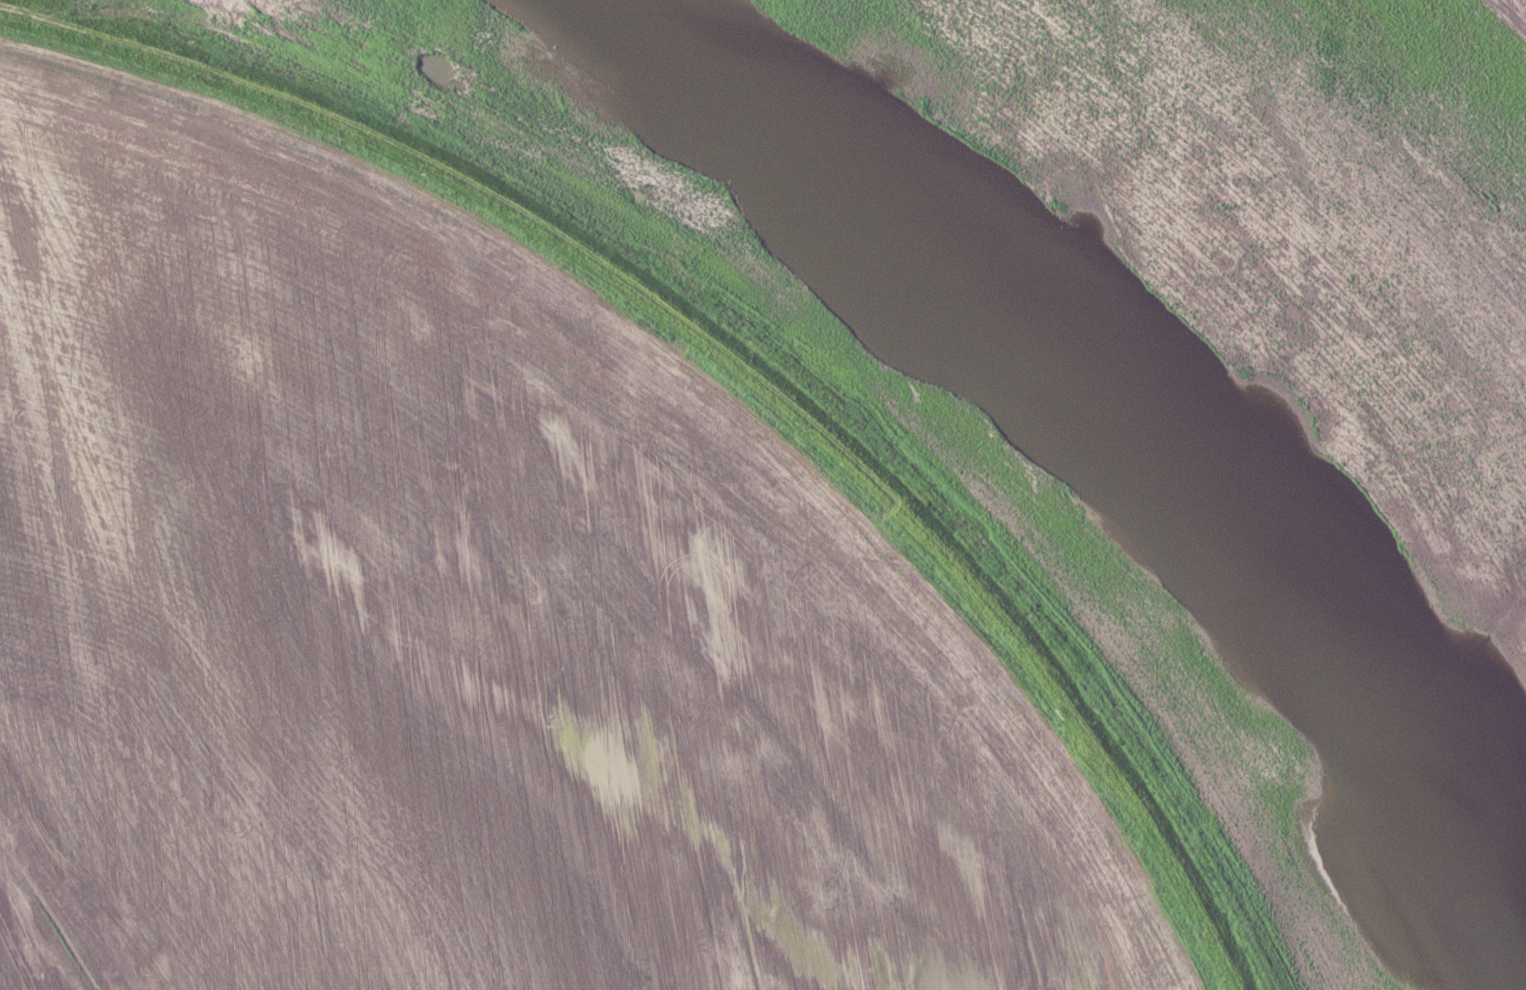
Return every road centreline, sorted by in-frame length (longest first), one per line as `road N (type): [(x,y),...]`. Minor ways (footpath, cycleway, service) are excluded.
road 1 (residential): [(115,0),(361,79),(870,385),(1181,774),(1288,989)]

